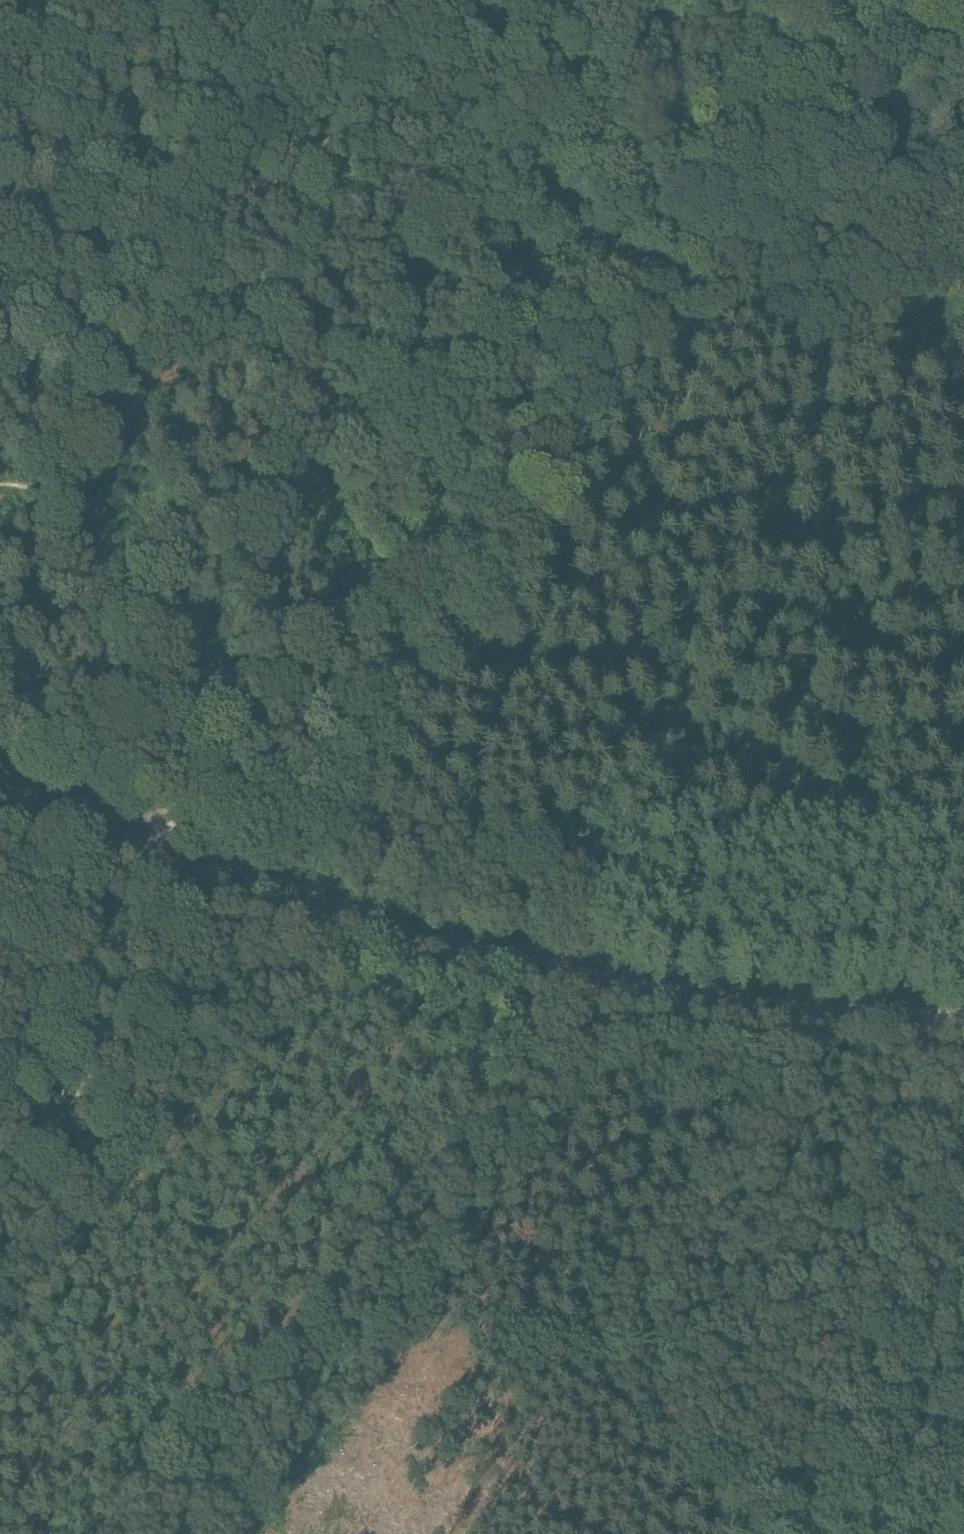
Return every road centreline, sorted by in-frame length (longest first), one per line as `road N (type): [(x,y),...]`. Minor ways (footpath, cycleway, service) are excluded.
road 1 (tertiary): [(0,775),(302,897),(509,960),(742,1004),(963,1020)]
road 2 (track): [(148,837),(189,775),(283,778),(375,765),(405,743),(528,568),(575,519),(742,445),(963,372)]
road 3 (track): [(0,1193),(81,1088),(112,1031),(123,939),(148,837)]

